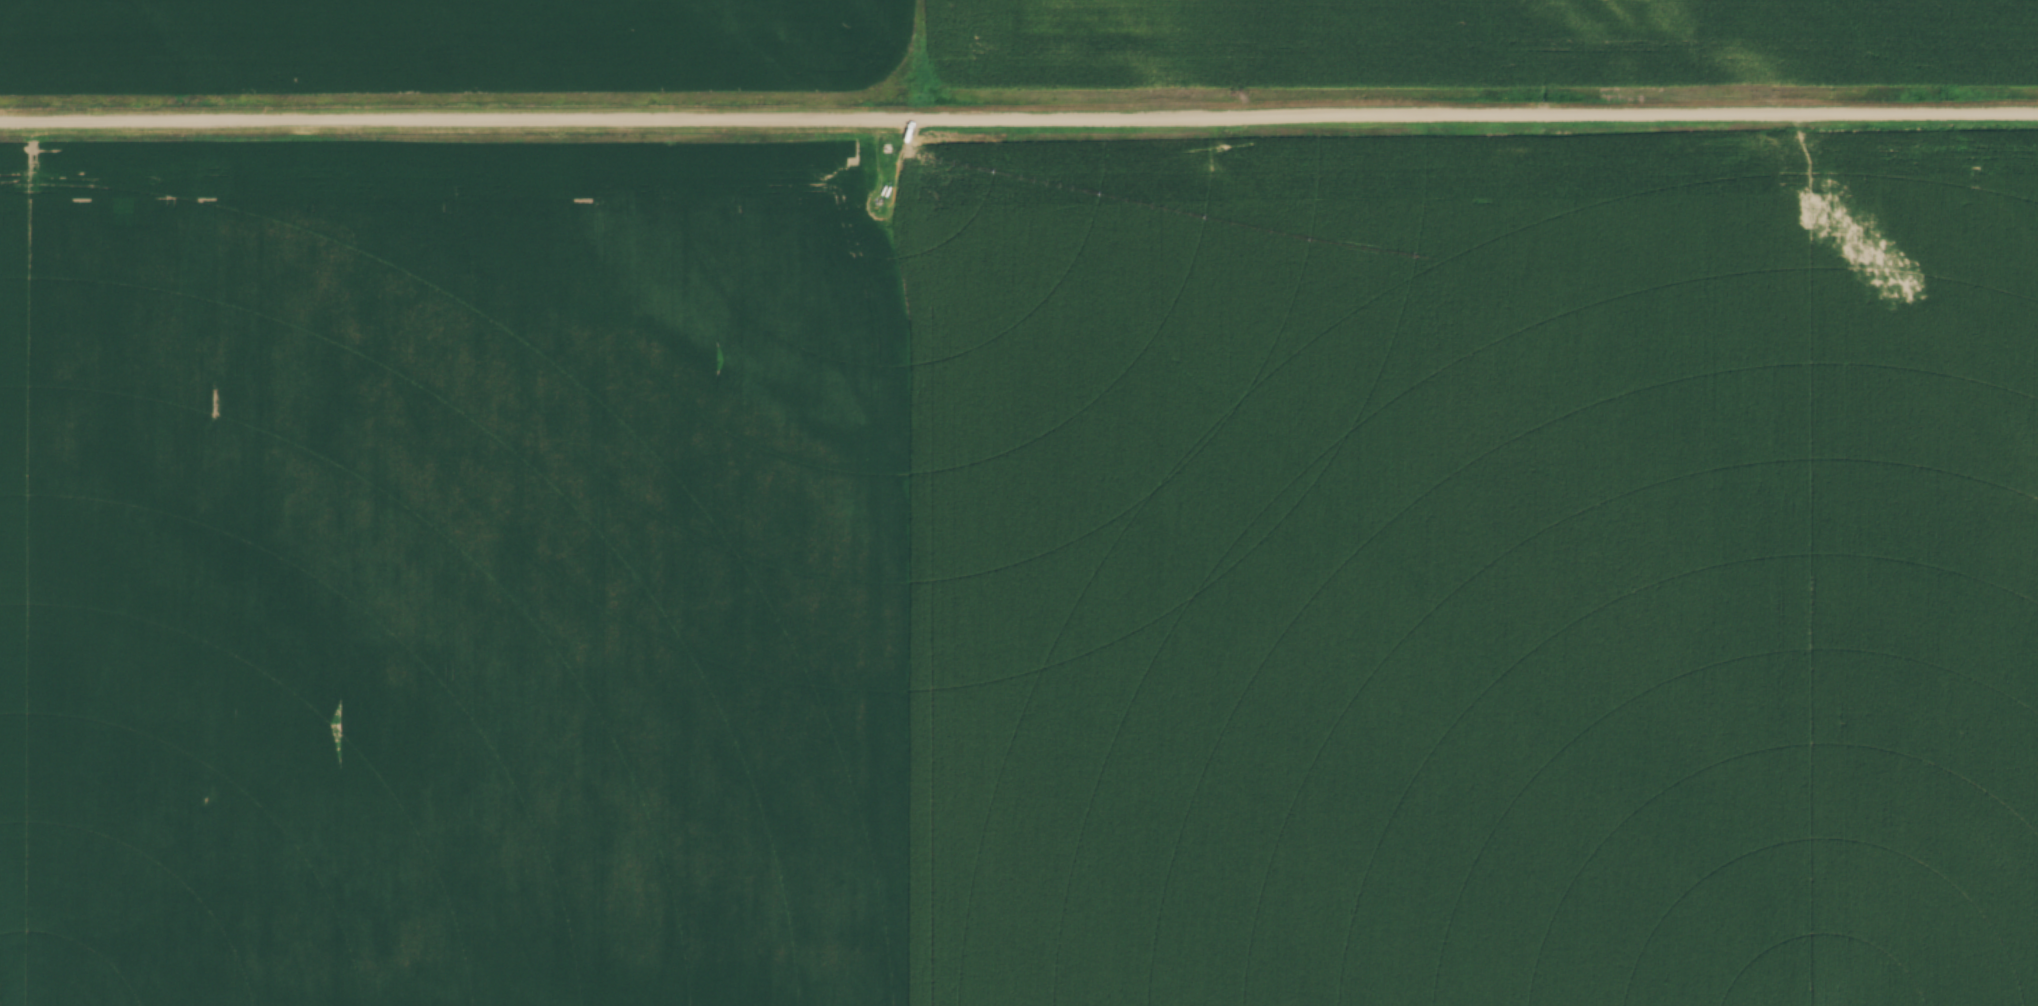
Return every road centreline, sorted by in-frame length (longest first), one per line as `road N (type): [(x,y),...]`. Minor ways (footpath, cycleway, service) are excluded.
road 1 (residential): [(2037,117),(0,129)]

